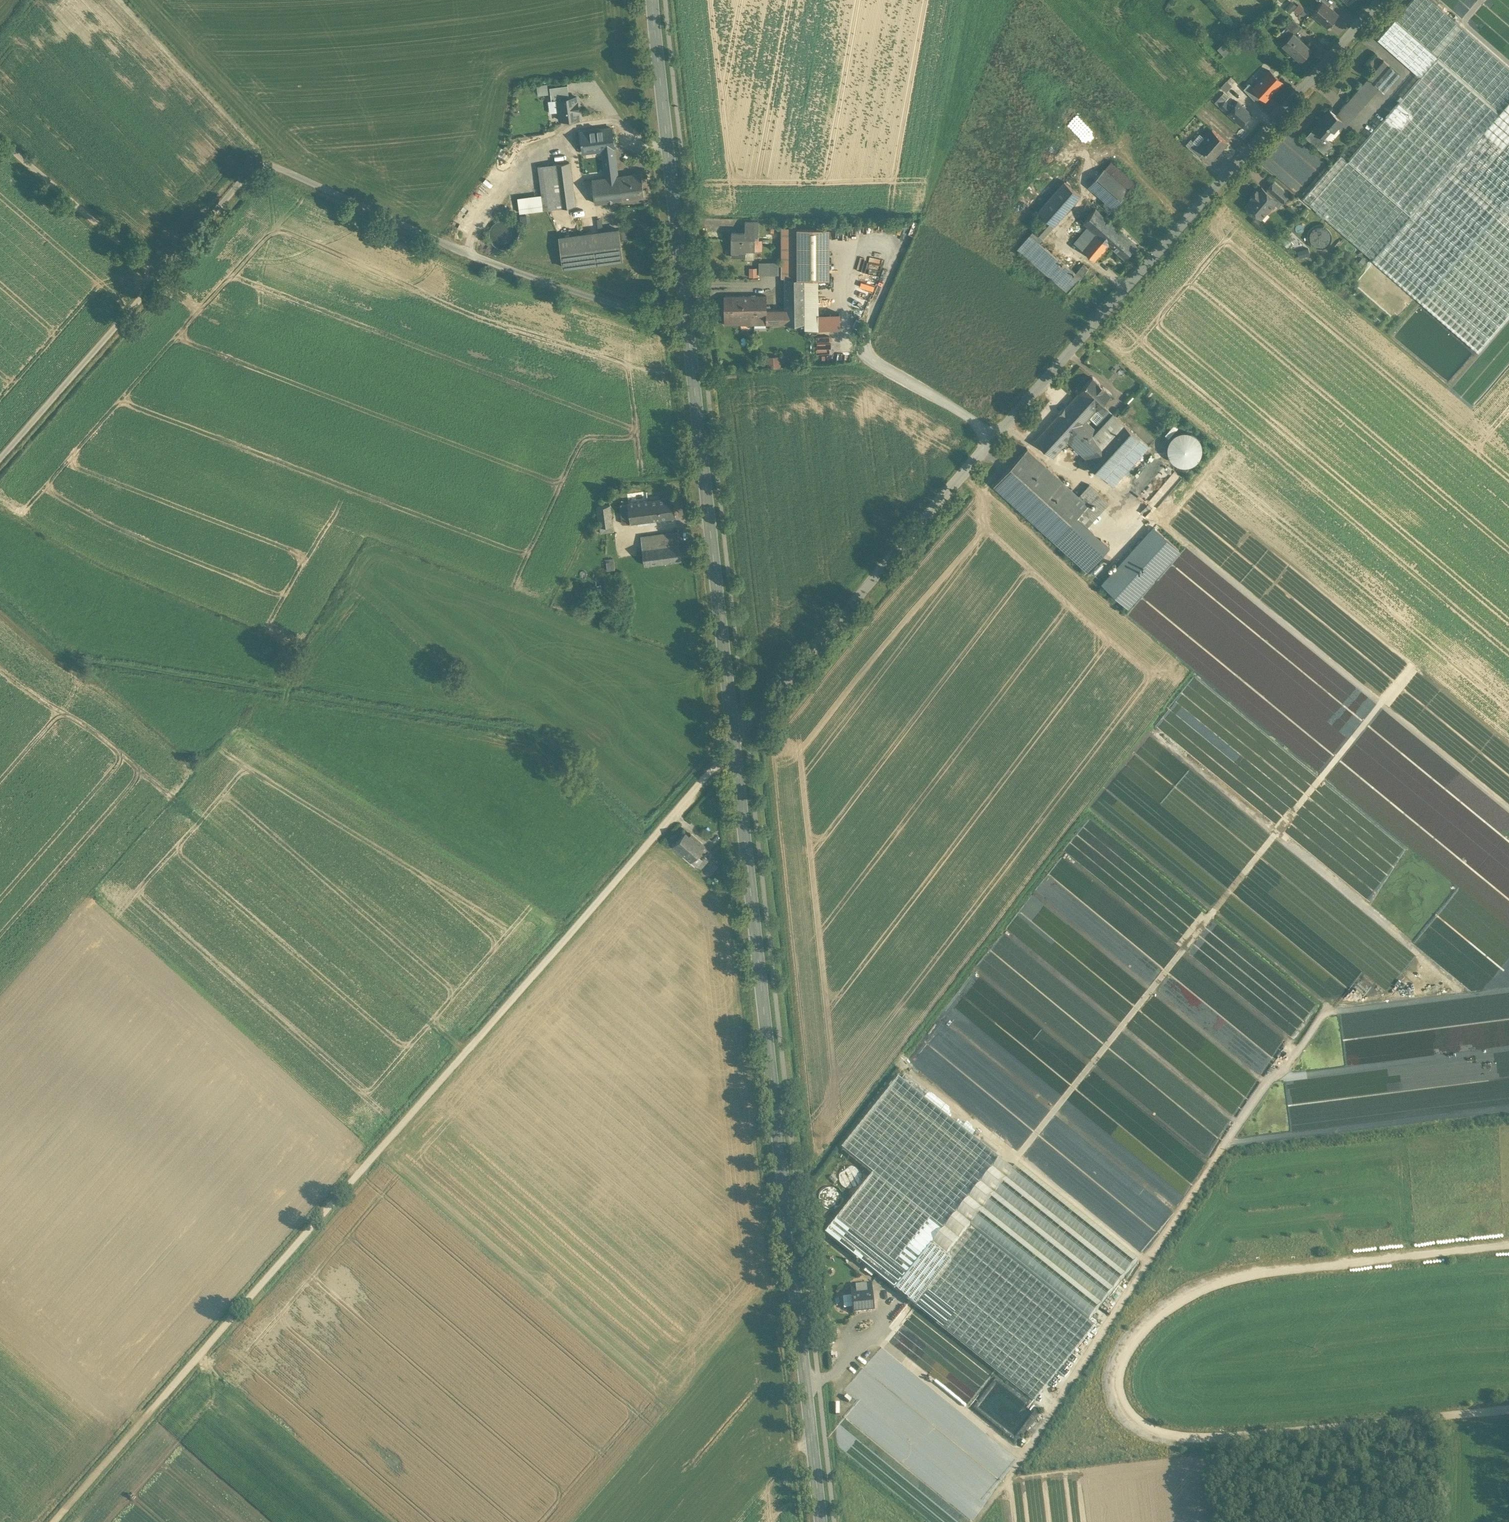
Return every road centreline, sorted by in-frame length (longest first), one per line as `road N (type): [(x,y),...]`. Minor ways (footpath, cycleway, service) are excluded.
road 1 (residential): [(734,744),(54,1521)]
road 2 (residential): [(1378,0),(734,744)]
road 3 (secondary): [(734,744),(822,1521)]
road 4 (unclassified): [(158,277),(263,164),(513,269),(687,324)]
road 5 (secondary): [(687,324),(734,744)]
road 6 (secondary): [(652,0),(687,324)]
road 7 (unclassified): [(0,457),(158,277)]
road 8 (unclassified): [(0,140),(158,277)]

